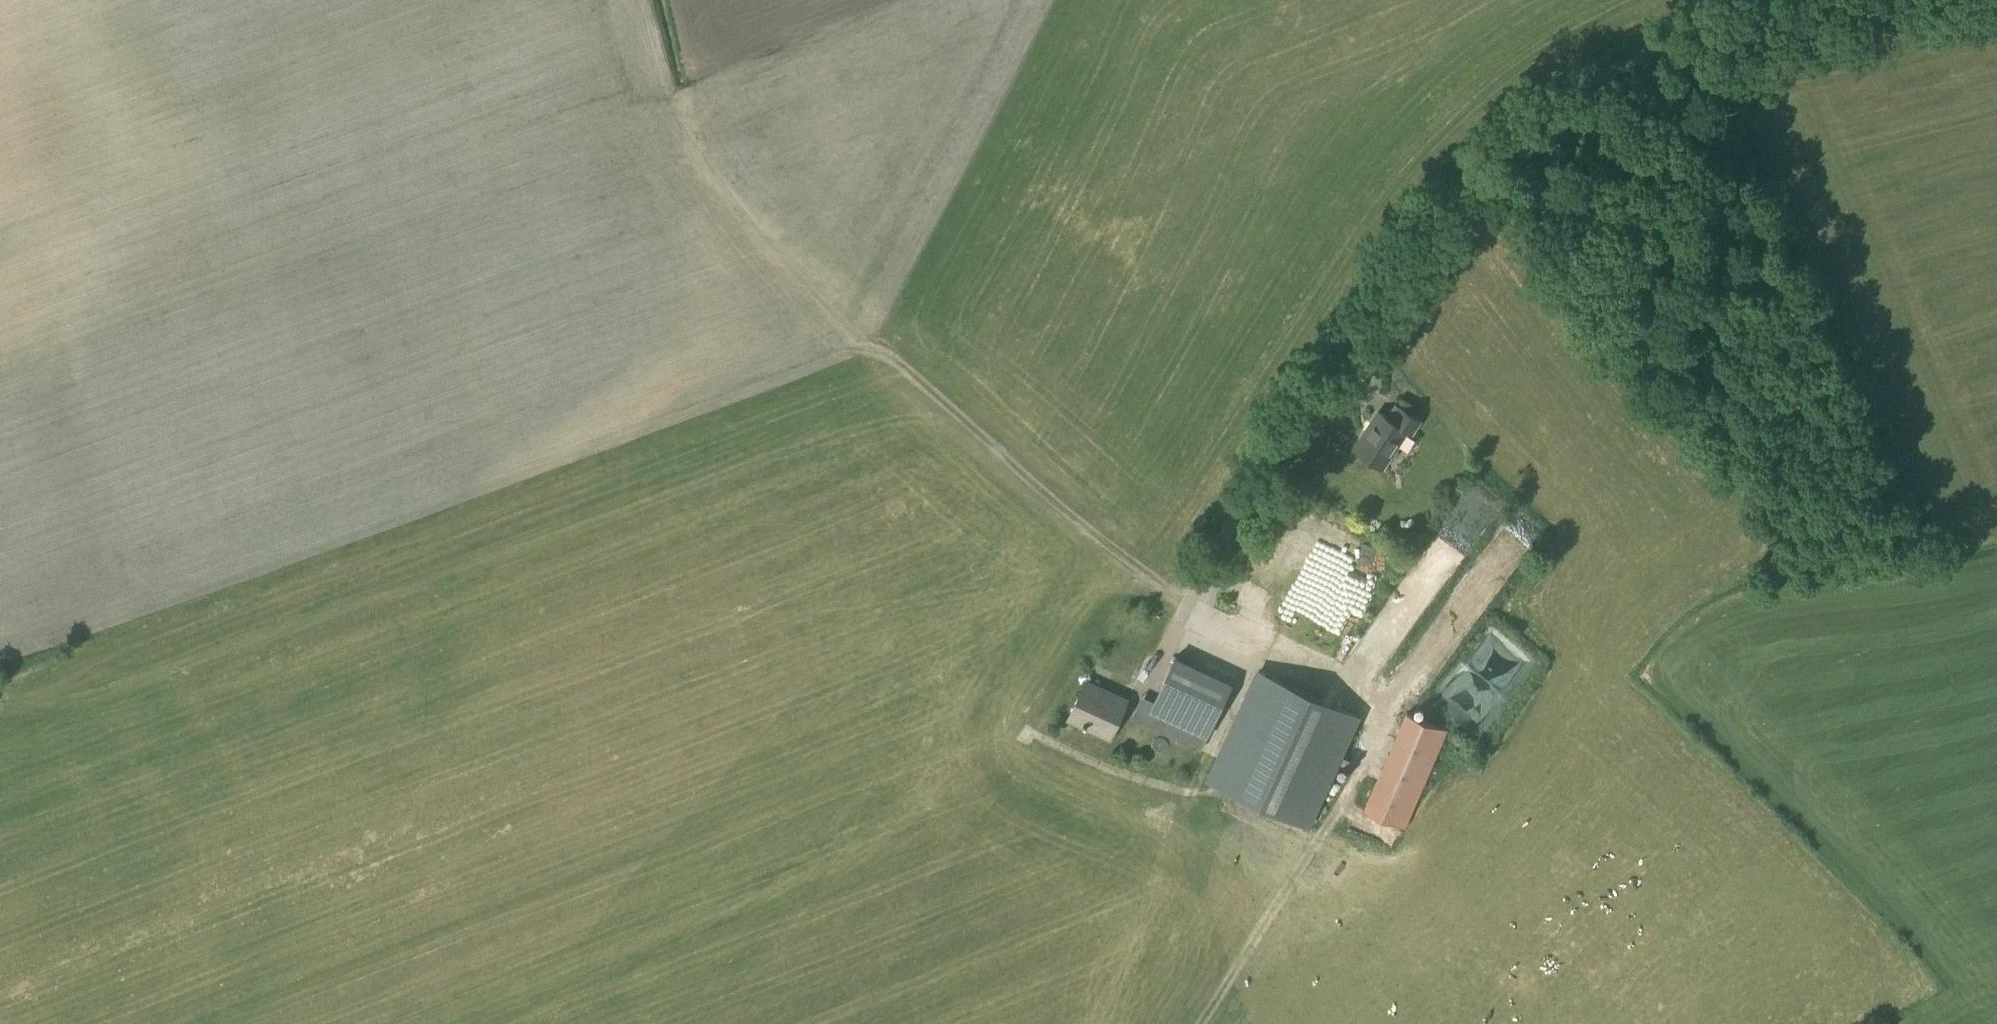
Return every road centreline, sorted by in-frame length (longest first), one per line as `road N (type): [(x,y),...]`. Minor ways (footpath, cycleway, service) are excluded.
road 1 (unclassified): [(1202,580),(1483,169),(1548,101),(1897,0)]
road 2 (track): [(1383,710),(1293,879),(1199,808),(1022,744),(1018,715),(1112,584),(1188,604)]
road 3 (track): [(1293,879),(1202,1023)]

